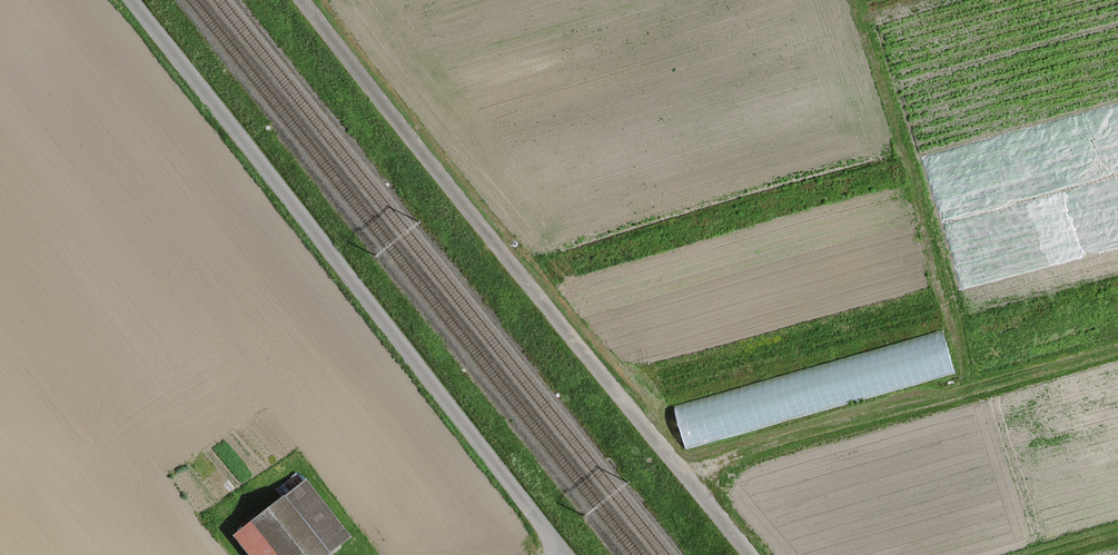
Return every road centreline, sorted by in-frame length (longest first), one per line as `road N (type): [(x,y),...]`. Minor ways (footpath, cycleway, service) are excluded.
road 1 (unclassified): [(746,554),(301,0)]
road 2 (unclassified): [(561,554),(131,0)]
road 3 (track): [(689,480),(740,450),(1117,343)]

